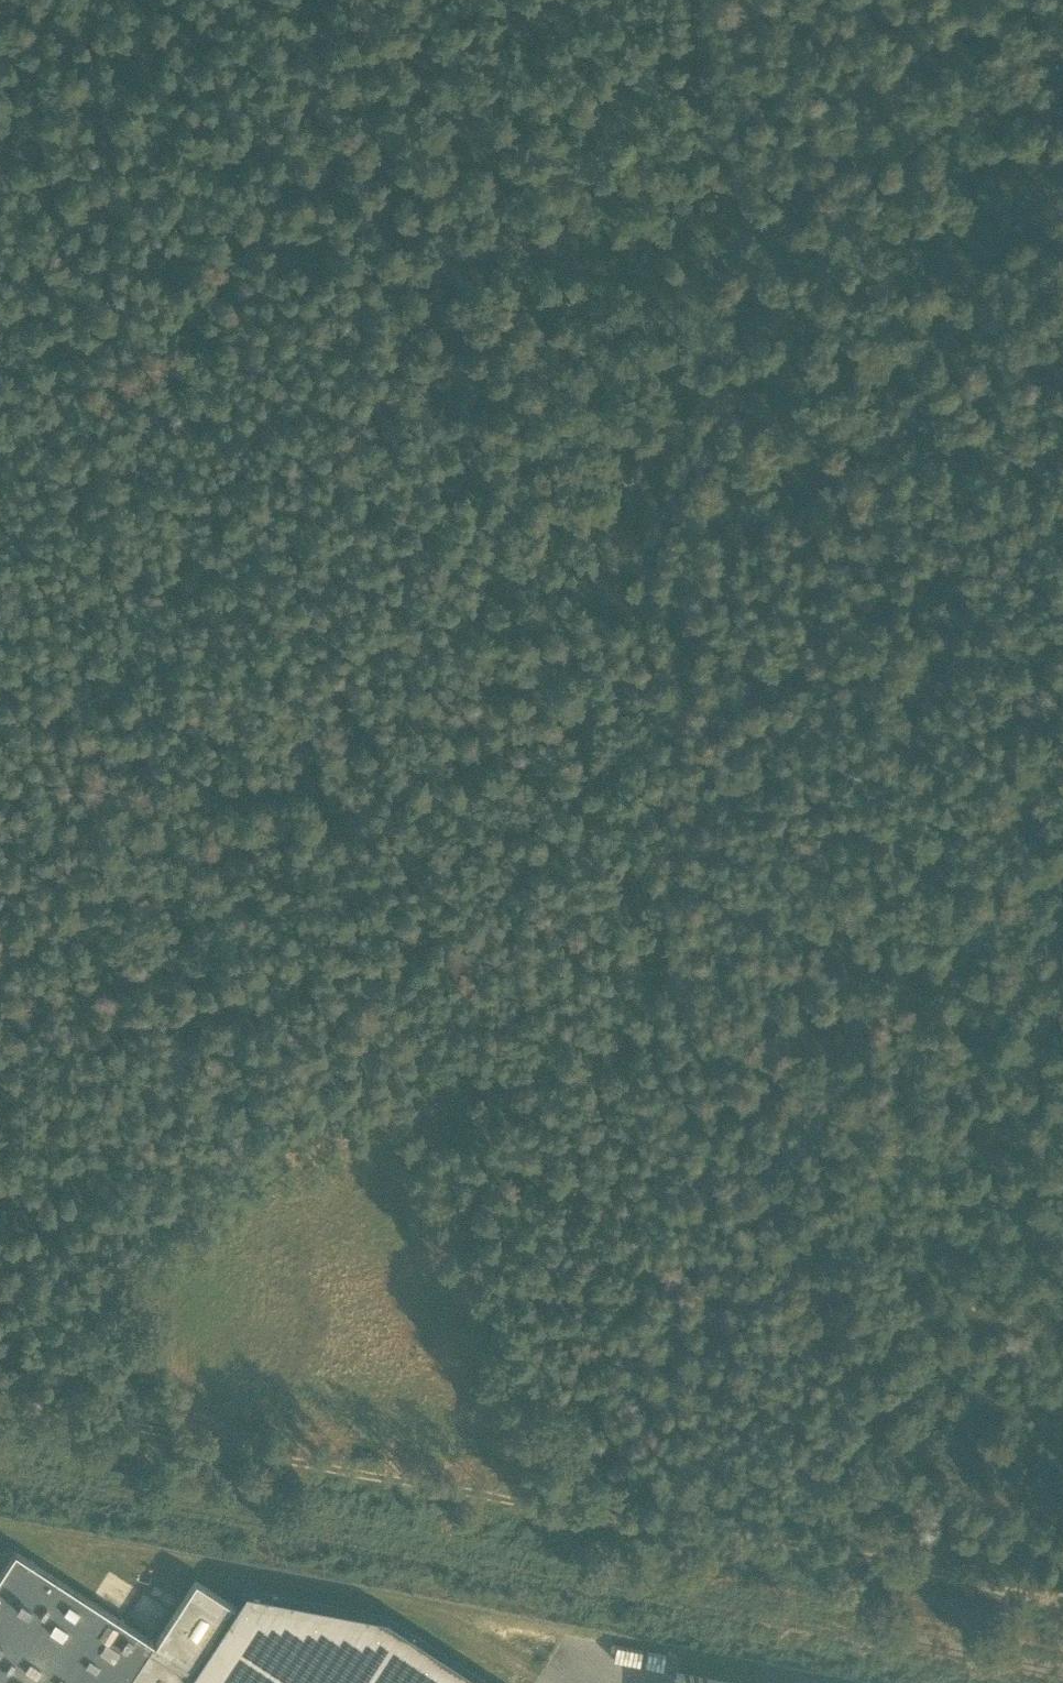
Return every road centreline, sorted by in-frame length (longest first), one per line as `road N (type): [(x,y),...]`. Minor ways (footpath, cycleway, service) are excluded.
road 1 (track): [(956,1579),(885,1460),(272,0)]
road 2 (track): [(0,1397),(1062,1599)]
road 3 (track): [(0,965),(181,1436)]

